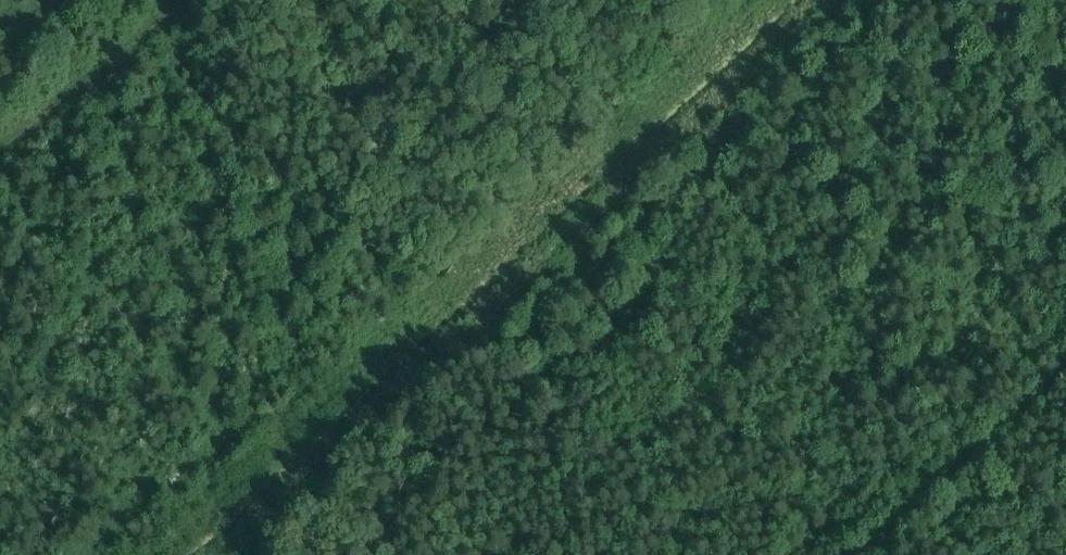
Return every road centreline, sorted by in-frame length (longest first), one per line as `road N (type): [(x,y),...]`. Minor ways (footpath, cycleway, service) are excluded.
road 1 (track): [(860,554),(1065,371)]
road 2 (track): [(0,163),(192,0)]

